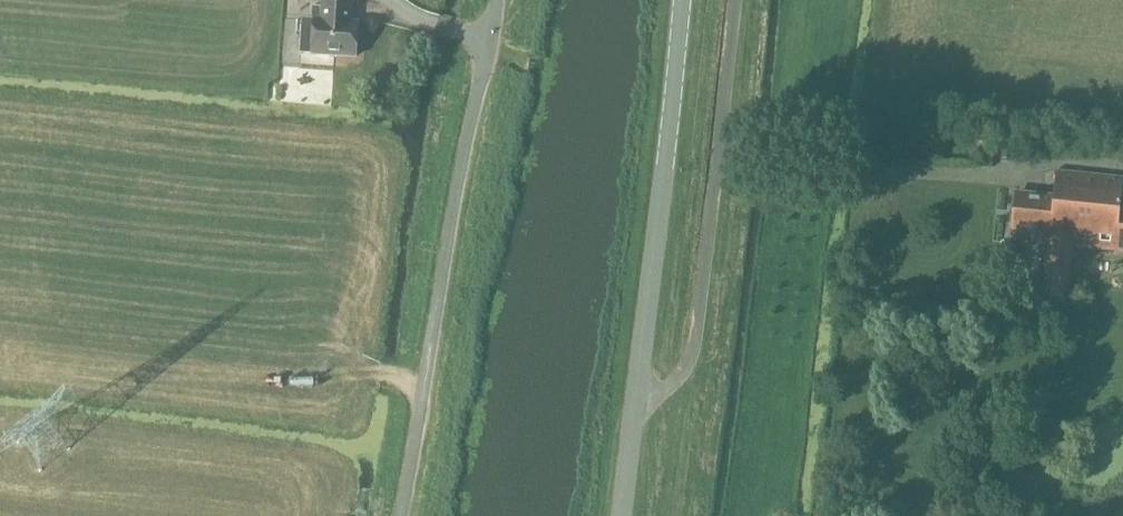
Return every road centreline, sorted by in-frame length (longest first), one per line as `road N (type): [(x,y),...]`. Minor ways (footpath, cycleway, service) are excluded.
road 1 (residential): [(398,515),(498,0)]
road 2 (unclassified): [(621,515),(681,0)]

